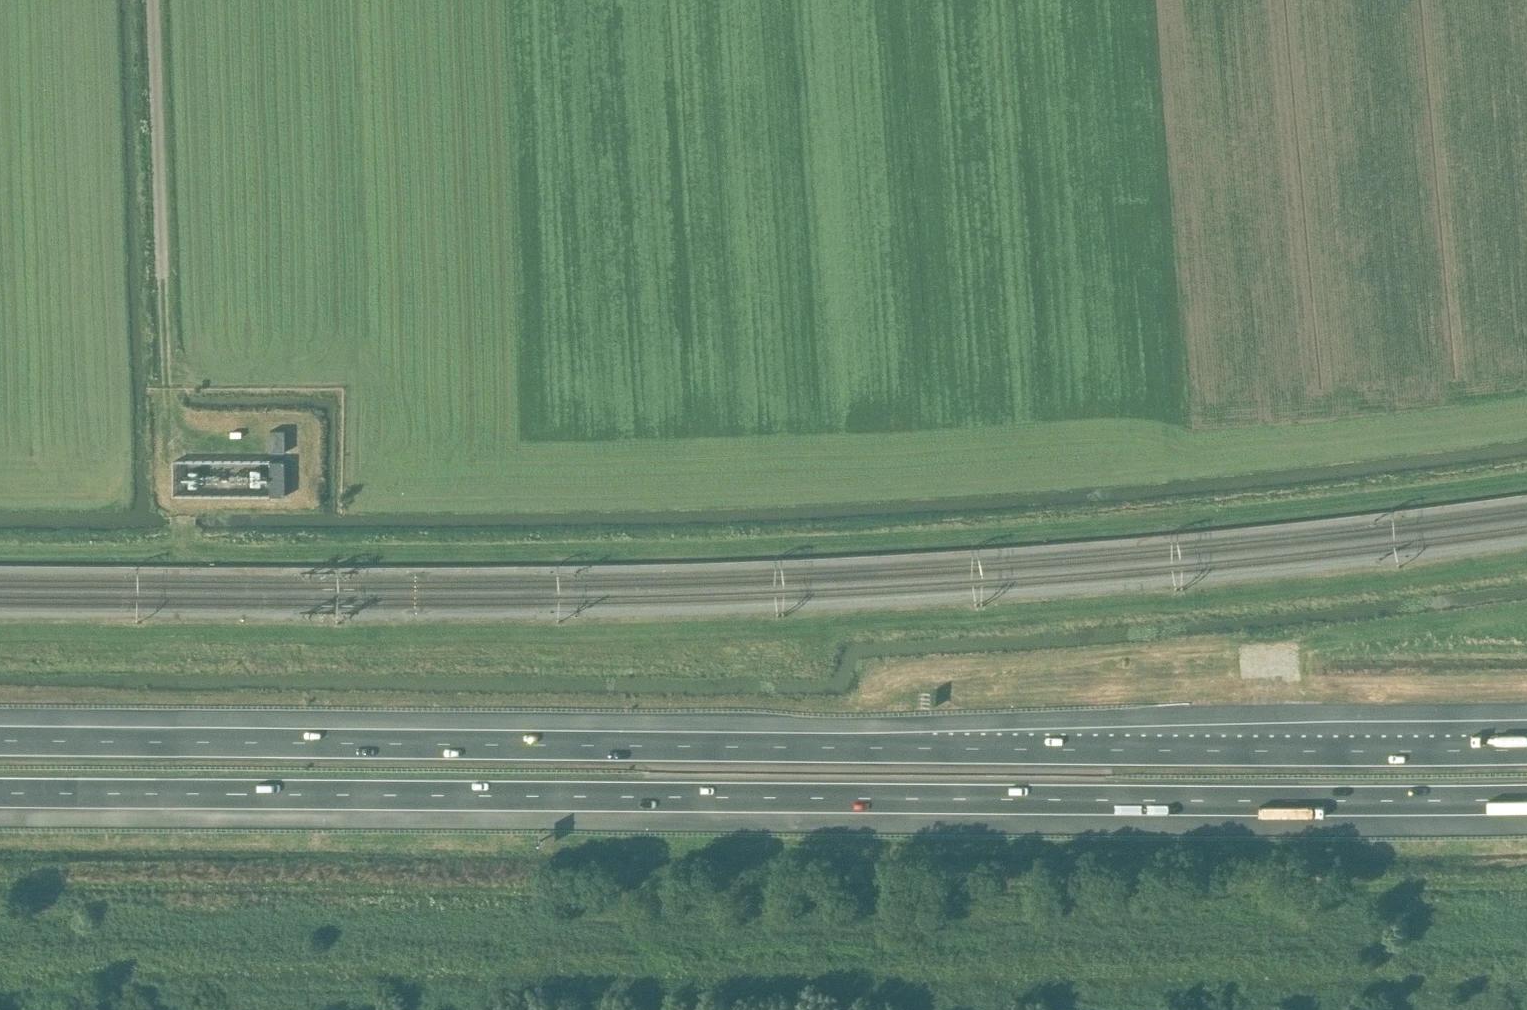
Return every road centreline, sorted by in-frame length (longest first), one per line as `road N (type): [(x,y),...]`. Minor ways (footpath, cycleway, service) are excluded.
road 1 (motorway): [(1526,750),(0,741)]
road 2 (motorway): [(0,792),(1526,799)]
road 3 (track): [(0,547),(288,549)]
road 4 (track): [(264,444),(198,442),(171,419),(164,276)]

